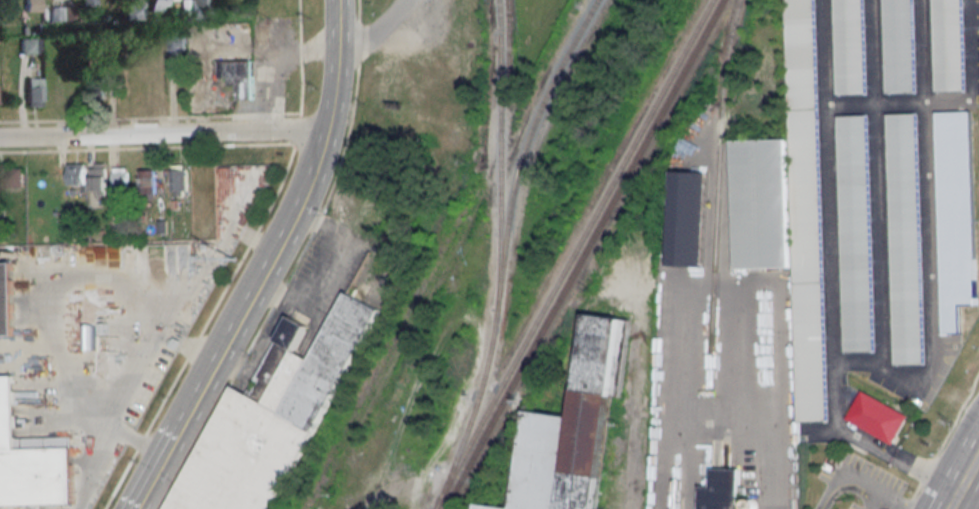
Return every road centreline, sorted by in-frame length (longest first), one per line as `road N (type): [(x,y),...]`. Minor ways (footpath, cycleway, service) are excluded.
road 1 (secondary): [(135,508),(314,175),(336,83),(334,0)]
road 2 (residential): [(0,144),(326,139)]

